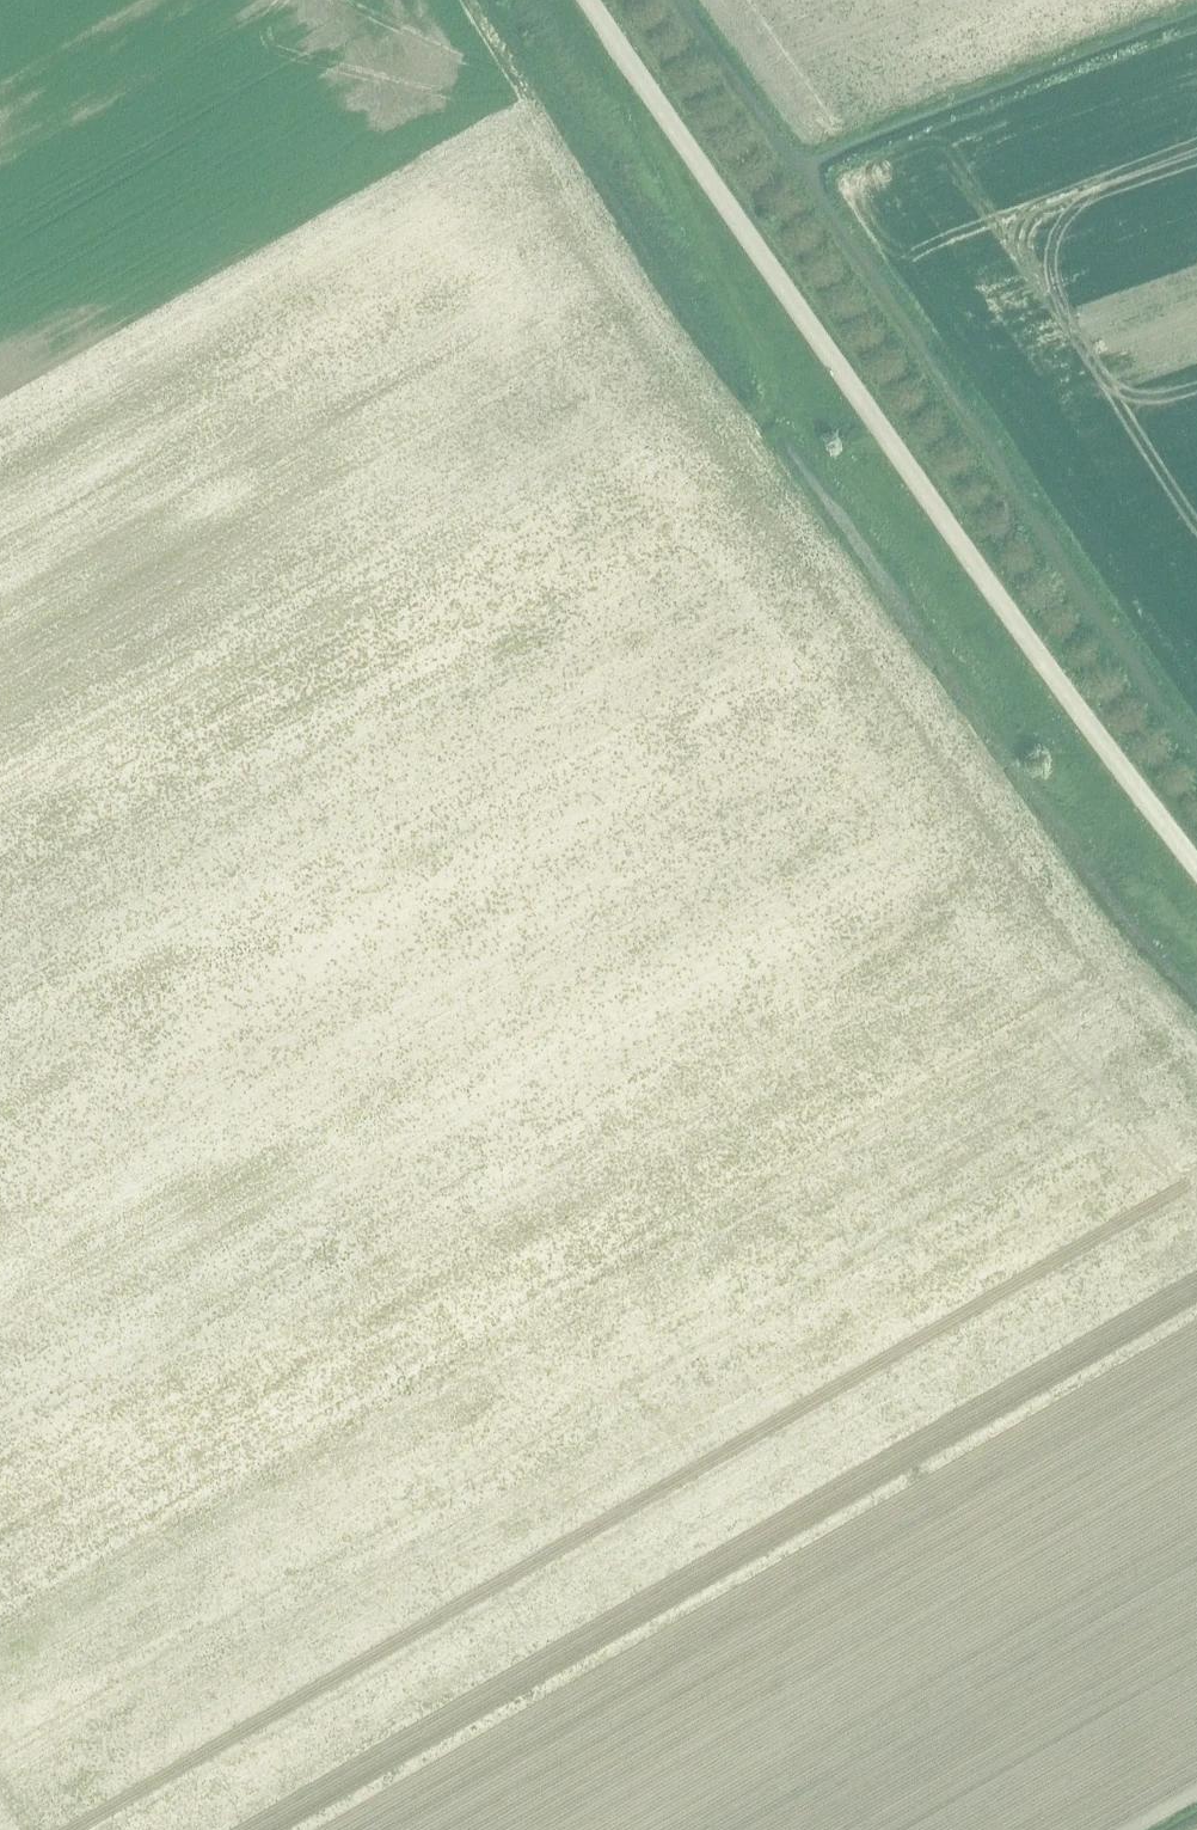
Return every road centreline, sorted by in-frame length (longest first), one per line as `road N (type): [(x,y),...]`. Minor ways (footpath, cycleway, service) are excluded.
road 1 (unclassified): [(1196,830),(620,0)]

